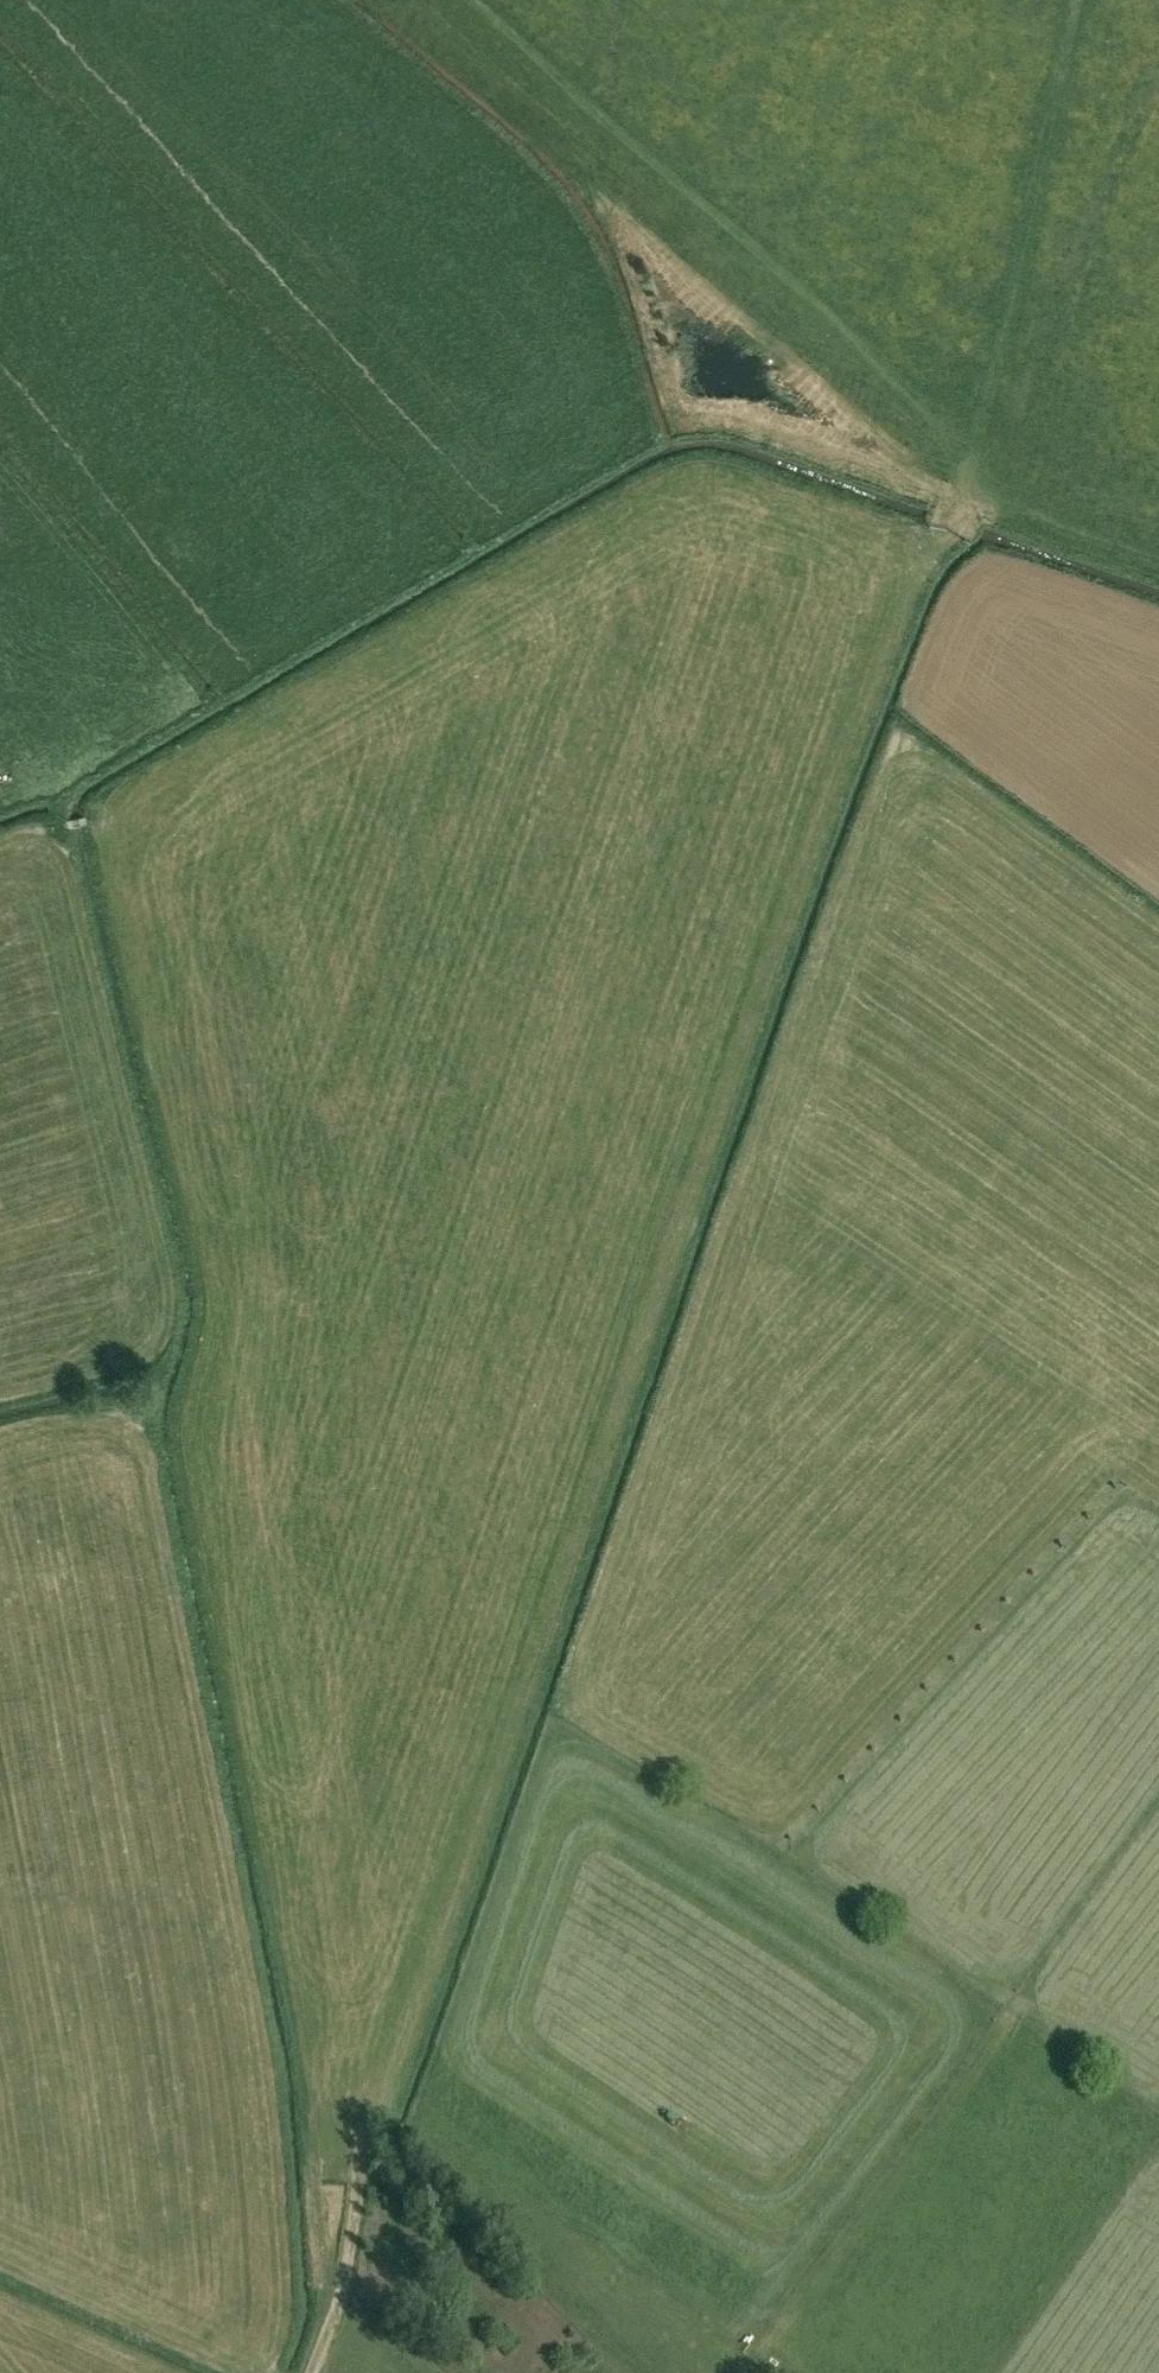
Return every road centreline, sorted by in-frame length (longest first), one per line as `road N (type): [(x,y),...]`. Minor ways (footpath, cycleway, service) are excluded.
road 1 (track): [(357,2191),(344,2305),(315,2372)]

